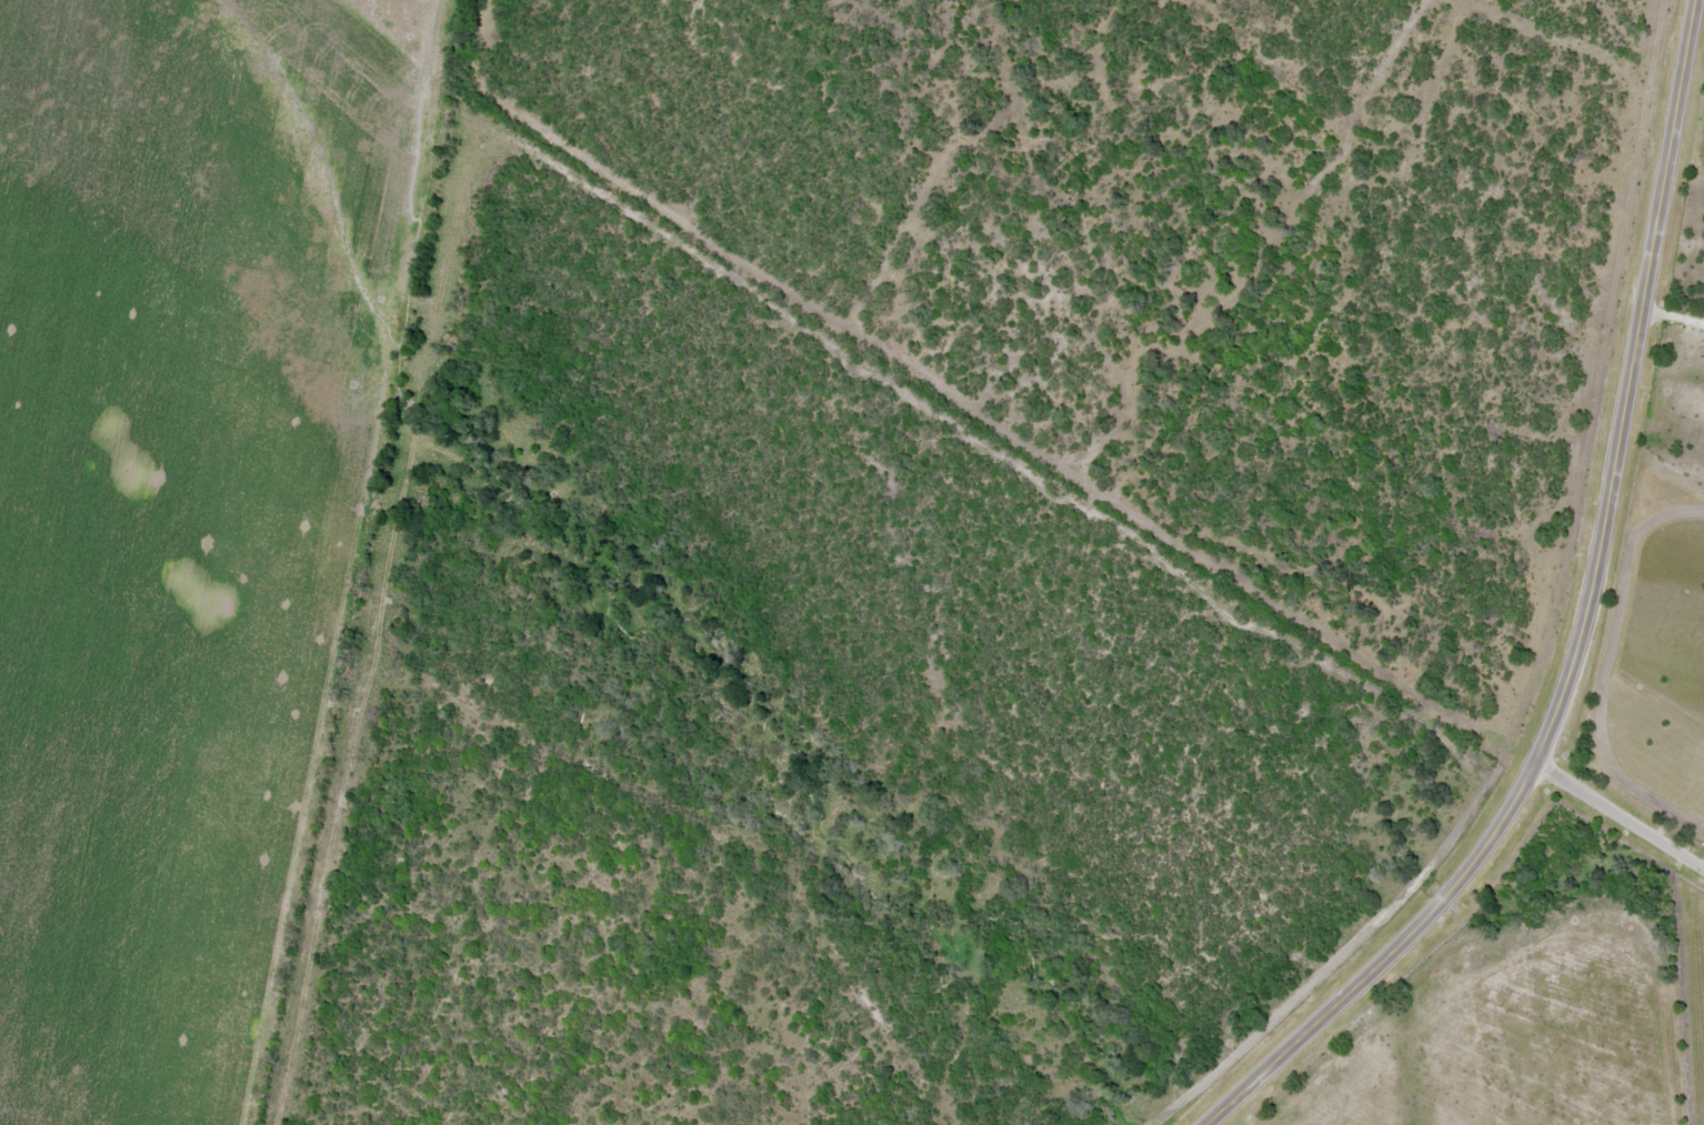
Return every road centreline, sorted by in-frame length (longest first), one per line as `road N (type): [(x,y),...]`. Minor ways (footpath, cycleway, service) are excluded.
road 1 (secondary): [(1695,0),(1585,611),(1534,762),(1462,876),(1207,1124)]
road 2 (residential): [(1703,869),(1534,762)]

